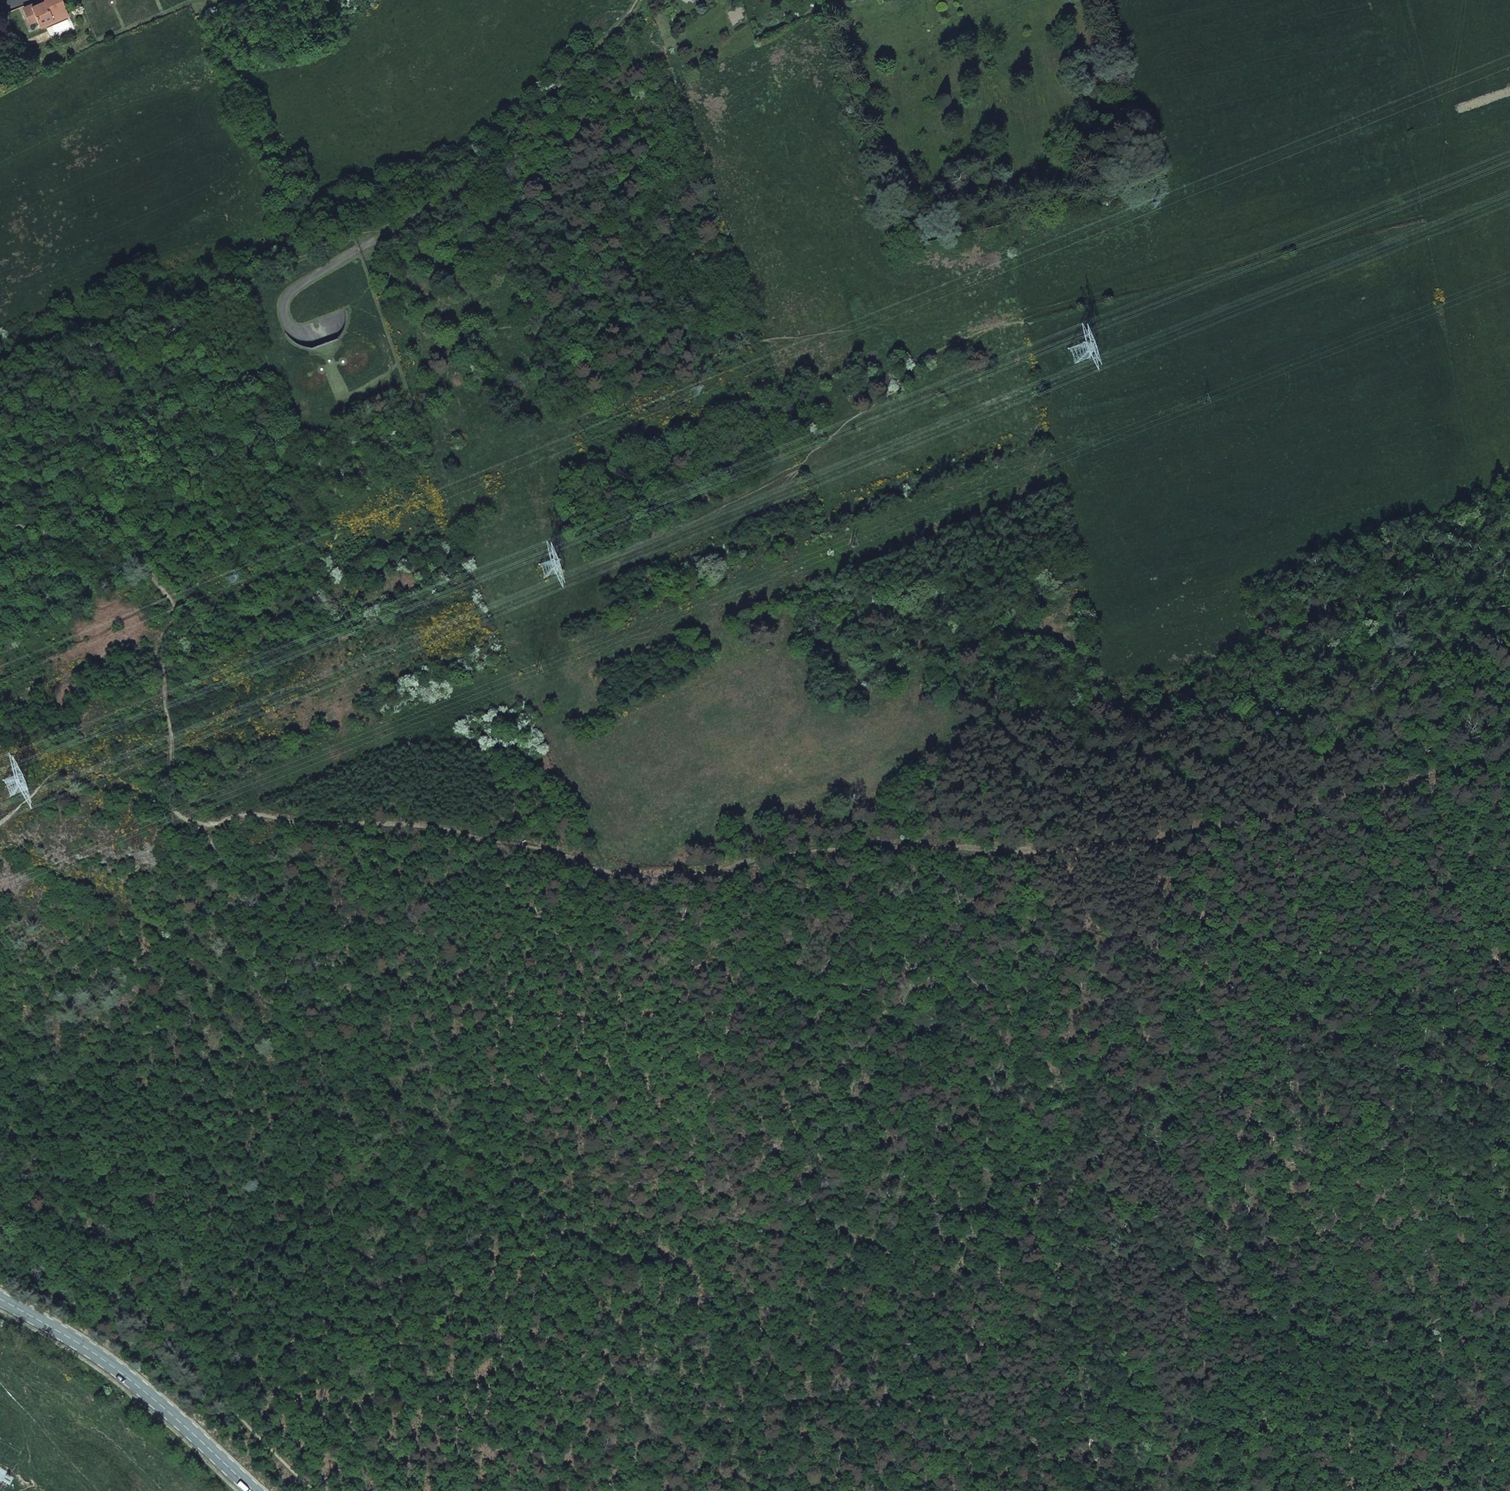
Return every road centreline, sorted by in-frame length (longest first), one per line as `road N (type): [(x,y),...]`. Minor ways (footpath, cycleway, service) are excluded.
road 1 (track): [(1509,755),(1325,806),(1088,847),(1039,852),(918,844),(772,853),(697,874),(596,871),(541,848),(450,829),(254,814),(206,825),(185,817)]
road 2 (track): [(0,382),(163,330),(243,281),(395,230),(491,163),(638,0)]
road 3 (track): [(185,817),(173,793),(165,703),(178,607),(132,560),(0,460)]
road 4 (secondary): [(0,1300),(102,1359),(255,1490)]
road 5 (track): [(185,817),(139,790),(53,760),(0,705)]

